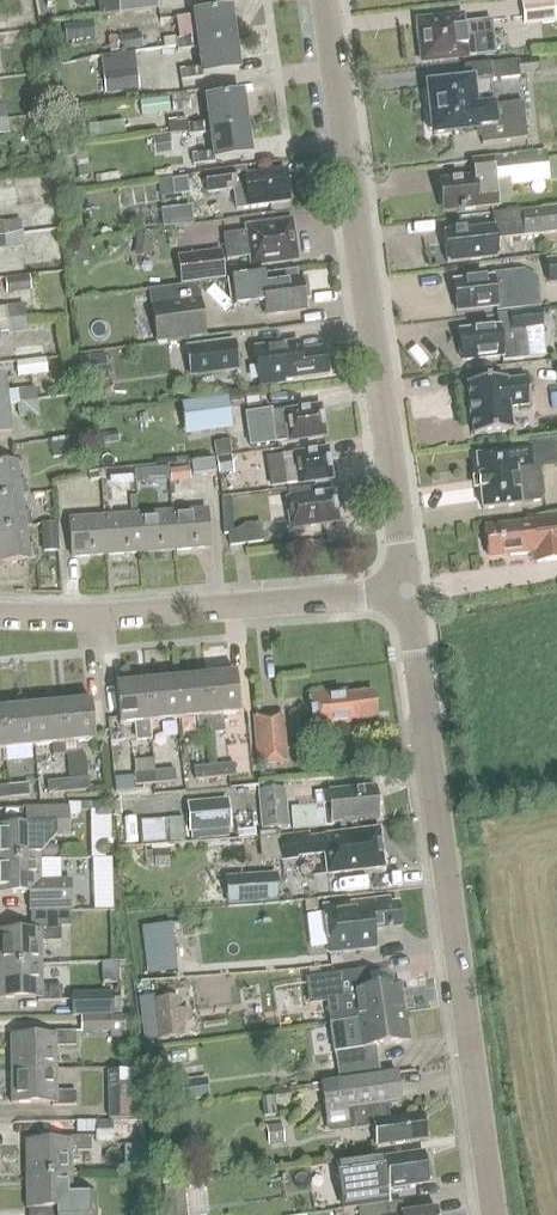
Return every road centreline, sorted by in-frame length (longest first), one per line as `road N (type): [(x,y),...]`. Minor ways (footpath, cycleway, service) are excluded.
road 1 (tertiary): [(494,1214),(408,594)]
road 2 (tertiary): [(408,594),(325,0)]
road 3 (residential): [(408,594),(92,615),(0,611)]

